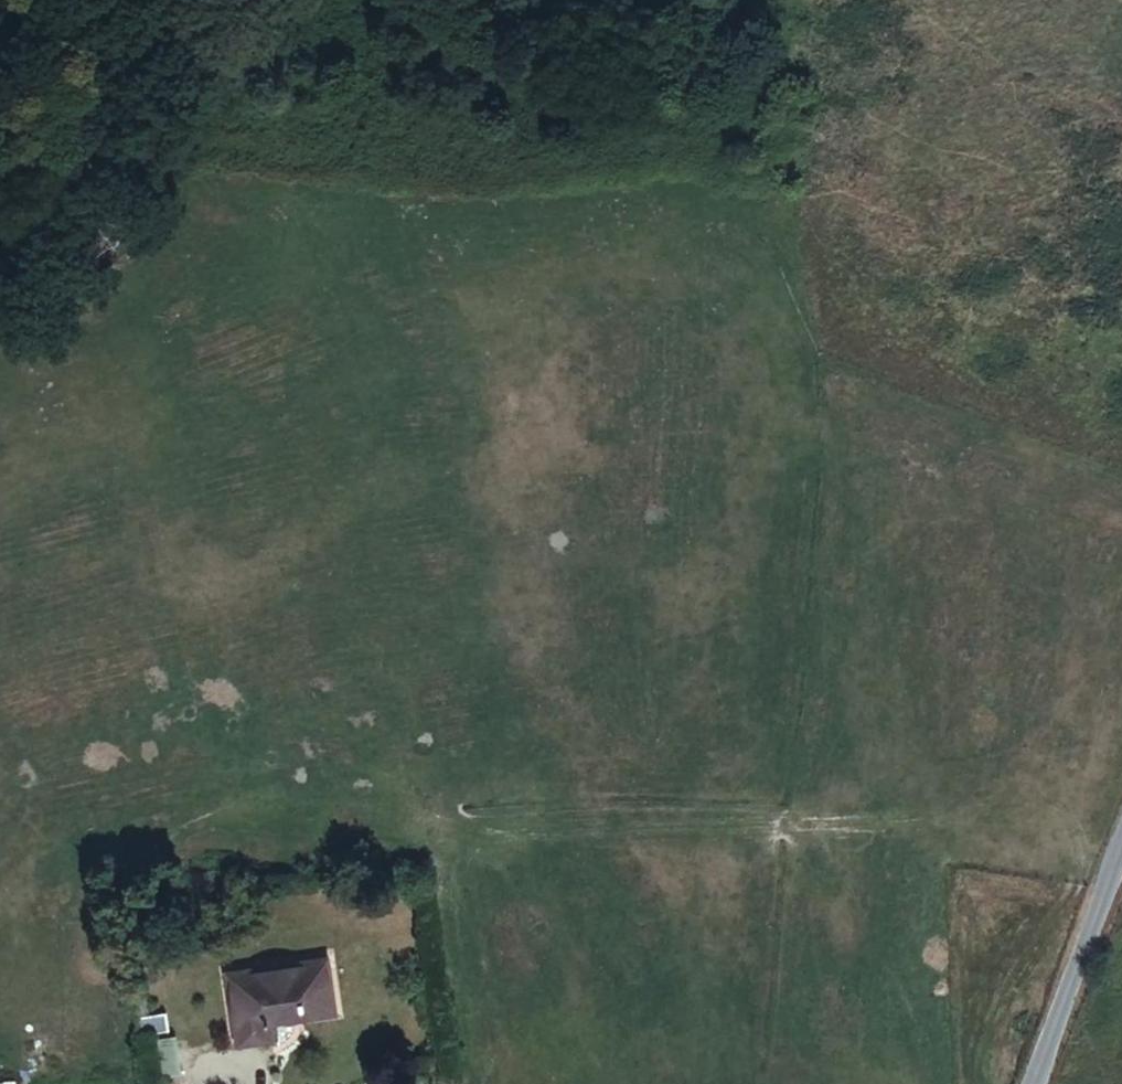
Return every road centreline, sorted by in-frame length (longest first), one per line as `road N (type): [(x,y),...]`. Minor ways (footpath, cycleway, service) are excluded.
road 1 (unclassified): [(1030,1083),(1121,846)]

